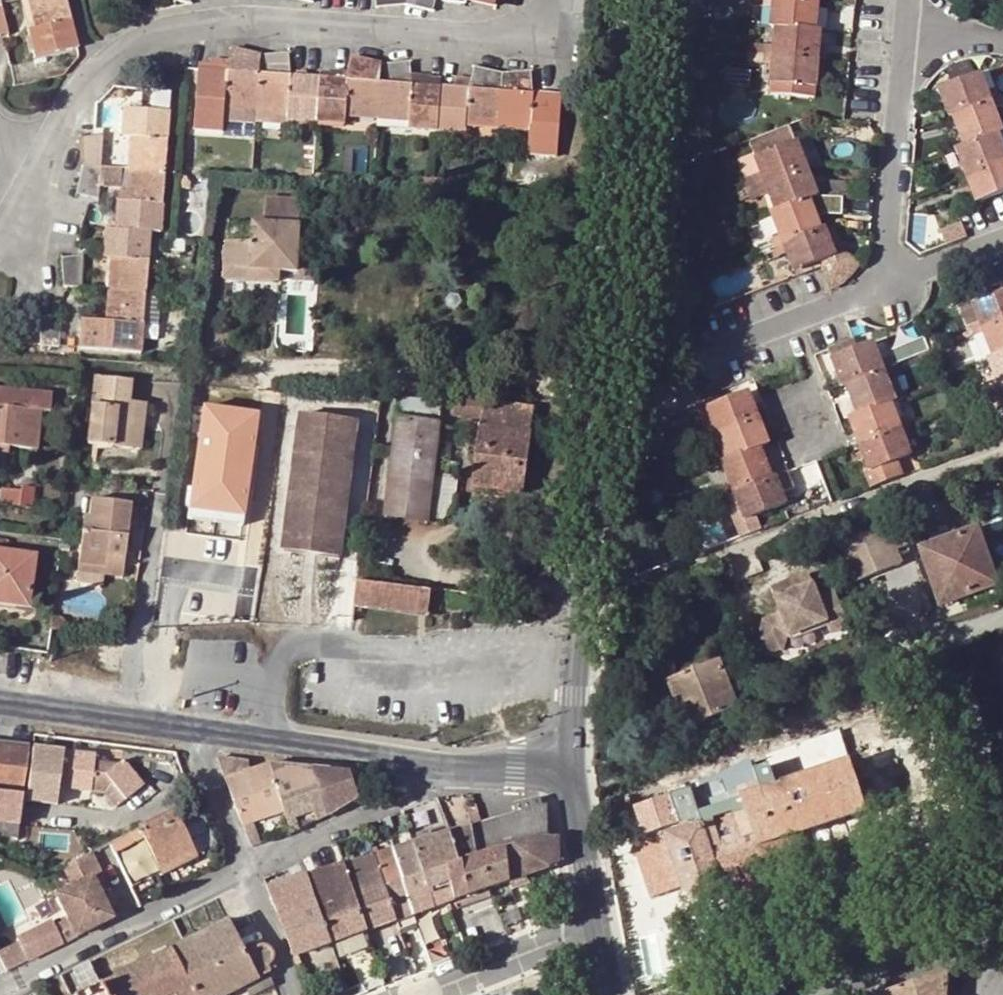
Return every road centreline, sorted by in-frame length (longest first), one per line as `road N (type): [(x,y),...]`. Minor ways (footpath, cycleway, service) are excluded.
road 1 (residential): [(29,206),(80,89),(114,55),(154,33),(213,21),(489,47),(528,40),(561,13),(562,0)]
road 2 (secondary): [(653,0),(586,614)]
road 3 (residential): [(1002,457),(586,614)]
road 4 (residential): [(0,993),(246,875)]
road 5 (residential): [(886,292),(907,31)]
road 6 (tertiary): [(442,776),(191,740)]
road 7 (residential): [(246,875),(442,776)]
road 8 (tertiary): [(191,740),(0,708)]
road 9 (residential): [(593,928),(420,994)]
road 10 (secondary): [(586,614),(570,790)]
road 11 (residential): [(886,292),(730,354)]
road 12 (tertiary): [(843,994),(994,943)]
road 13 (residential): [(191,740),(246,875)]
road 14 (secondary): [(570,790),(593,928)]
road 15 (tertiary): [(570,790),(442,776)]
road 16 (residential): [(294,994),(246,875)]
road 17 (residential): [(1002,246),(886,292)]

